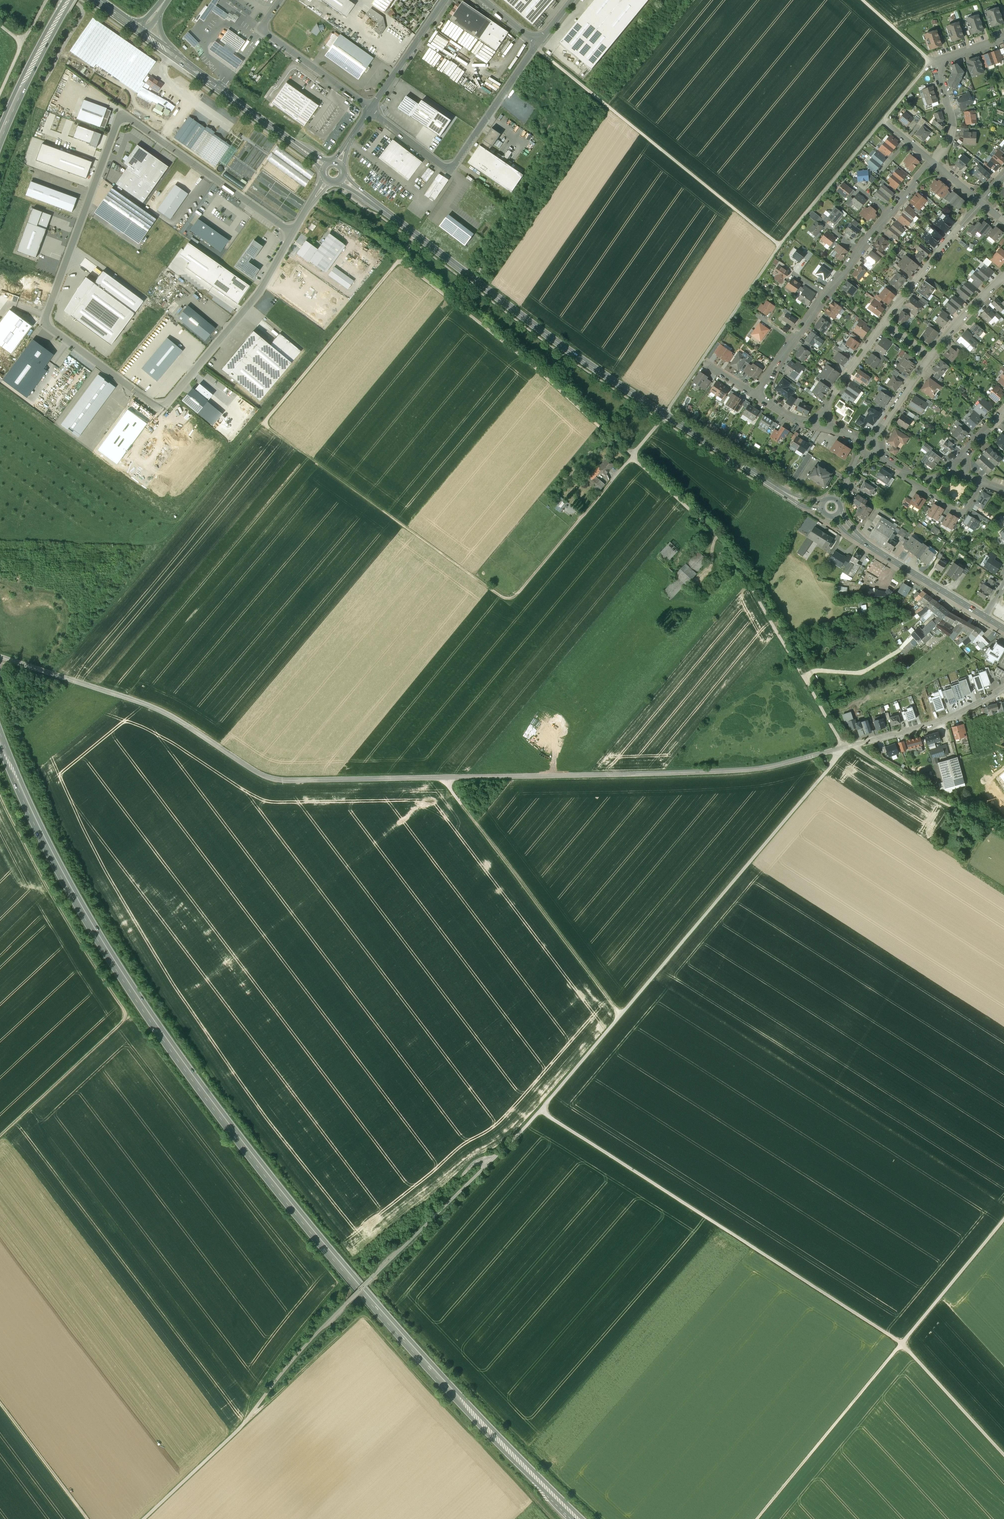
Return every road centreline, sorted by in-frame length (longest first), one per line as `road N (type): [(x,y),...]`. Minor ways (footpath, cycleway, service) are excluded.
road 1 (tertiary): [(0,658),(157,709),(284,781),(757,769),(935,724),(1003,689)]
road 2 (track): [(143,1518),(239,1429),(299,1353),(519,1135),(844,748)]
road 3 (trunk): [(0,739),(84,915),(216,1110),(400,1333),(578,1518)]
road 4 (track): [(488,1165),(469,1168),(361,1263),(258,1136),(127,947),(52,814),(0,671)]
road 5 (residential): [(292,233),(121,118),(47,321),(161,407),(260,290),(284,250)]
road 6 (track): [(399,259),(538,370),(731,552),(844,748)]
road 7 (track): [(603,489),(506,599),(262,426),(399,259)]
road 8 (track): [(1003,1454),(902,1344),(540,1111)]
road 9 (track): [(551,1518),(365,1317),(250,1413),(276,1362),(339,1292)]
road 10 (secondary): [(789,495),(584,362),(359,192)]
road 11 (track): [(665,414),(780,246),(928,63),(940,66)]
road 12 (track): [(0,801),(126,1019),(0,1137)]
road 13 (track): [(1003,1220),(757,1518)]
road 14 (track): [(606,1518),(385,1290)]
road 15 (track): [(534,47),(780,246)]
road 16 (track): [(621,1015),(444,777)]
road 17 (track): [(855,746),(1003,834)]
road 18 (residential): [(280,0),(262,30),(369,110)]
road 19 (secondary): [(299,148),(171,54)]
road 20 (residential): [(885,322),(981,202)]
road 21 (trunk): [(0,137),(67,0)]
road 22 (residential): [(537,42),(453,167)]
road 23 (secondary): [(859,537),(984,616)]
road 24 (track): [(0,1402),(88,1518)]
road 25 (track): [(0,191),(55,65)]
road 26 (unclassified): [(442,0),(369,110)]

